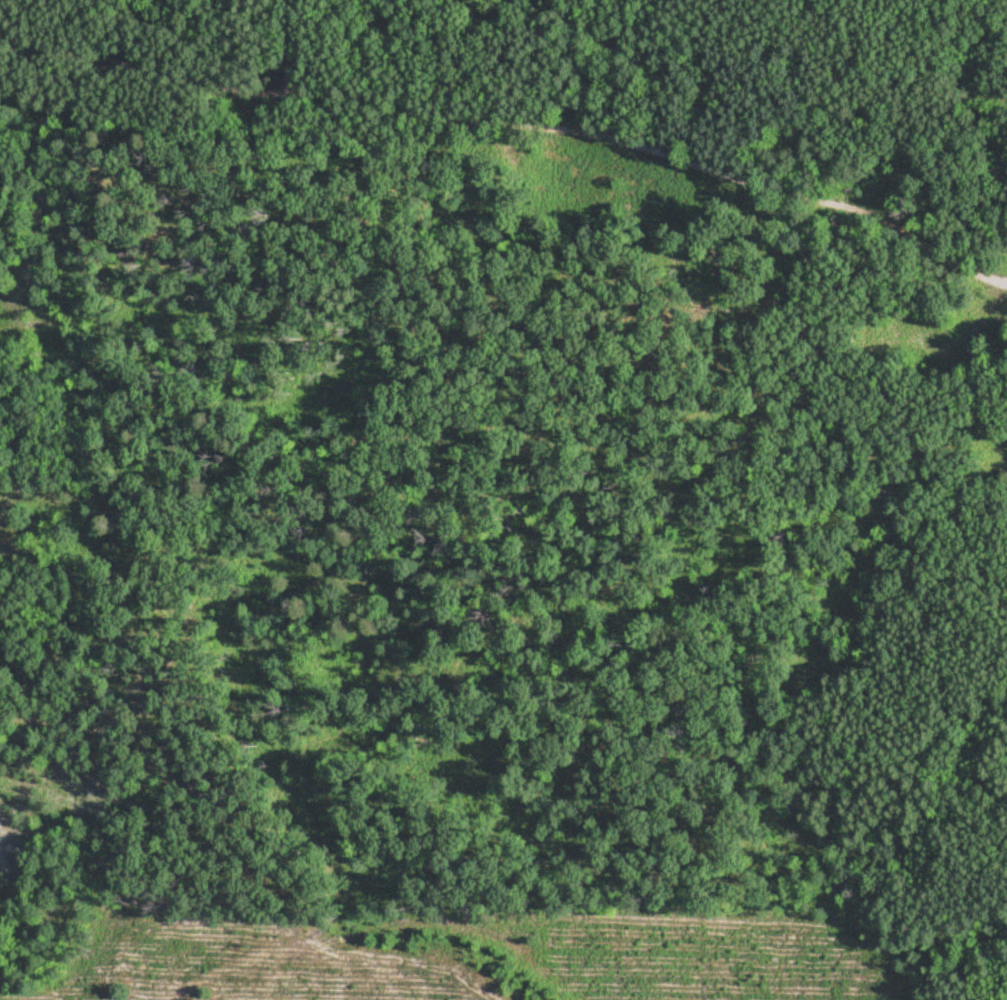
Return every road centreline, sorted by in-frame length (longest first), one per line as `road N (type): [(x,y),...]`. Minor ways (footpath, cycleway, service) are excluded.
road 1 (track): [(285,96),(540,124),(636,145),(876,219),(977,280),(1006,289)]
road 2 (track): [(297,0),(297,67),(285,96),(112,62),(33,39),(0,18)]

